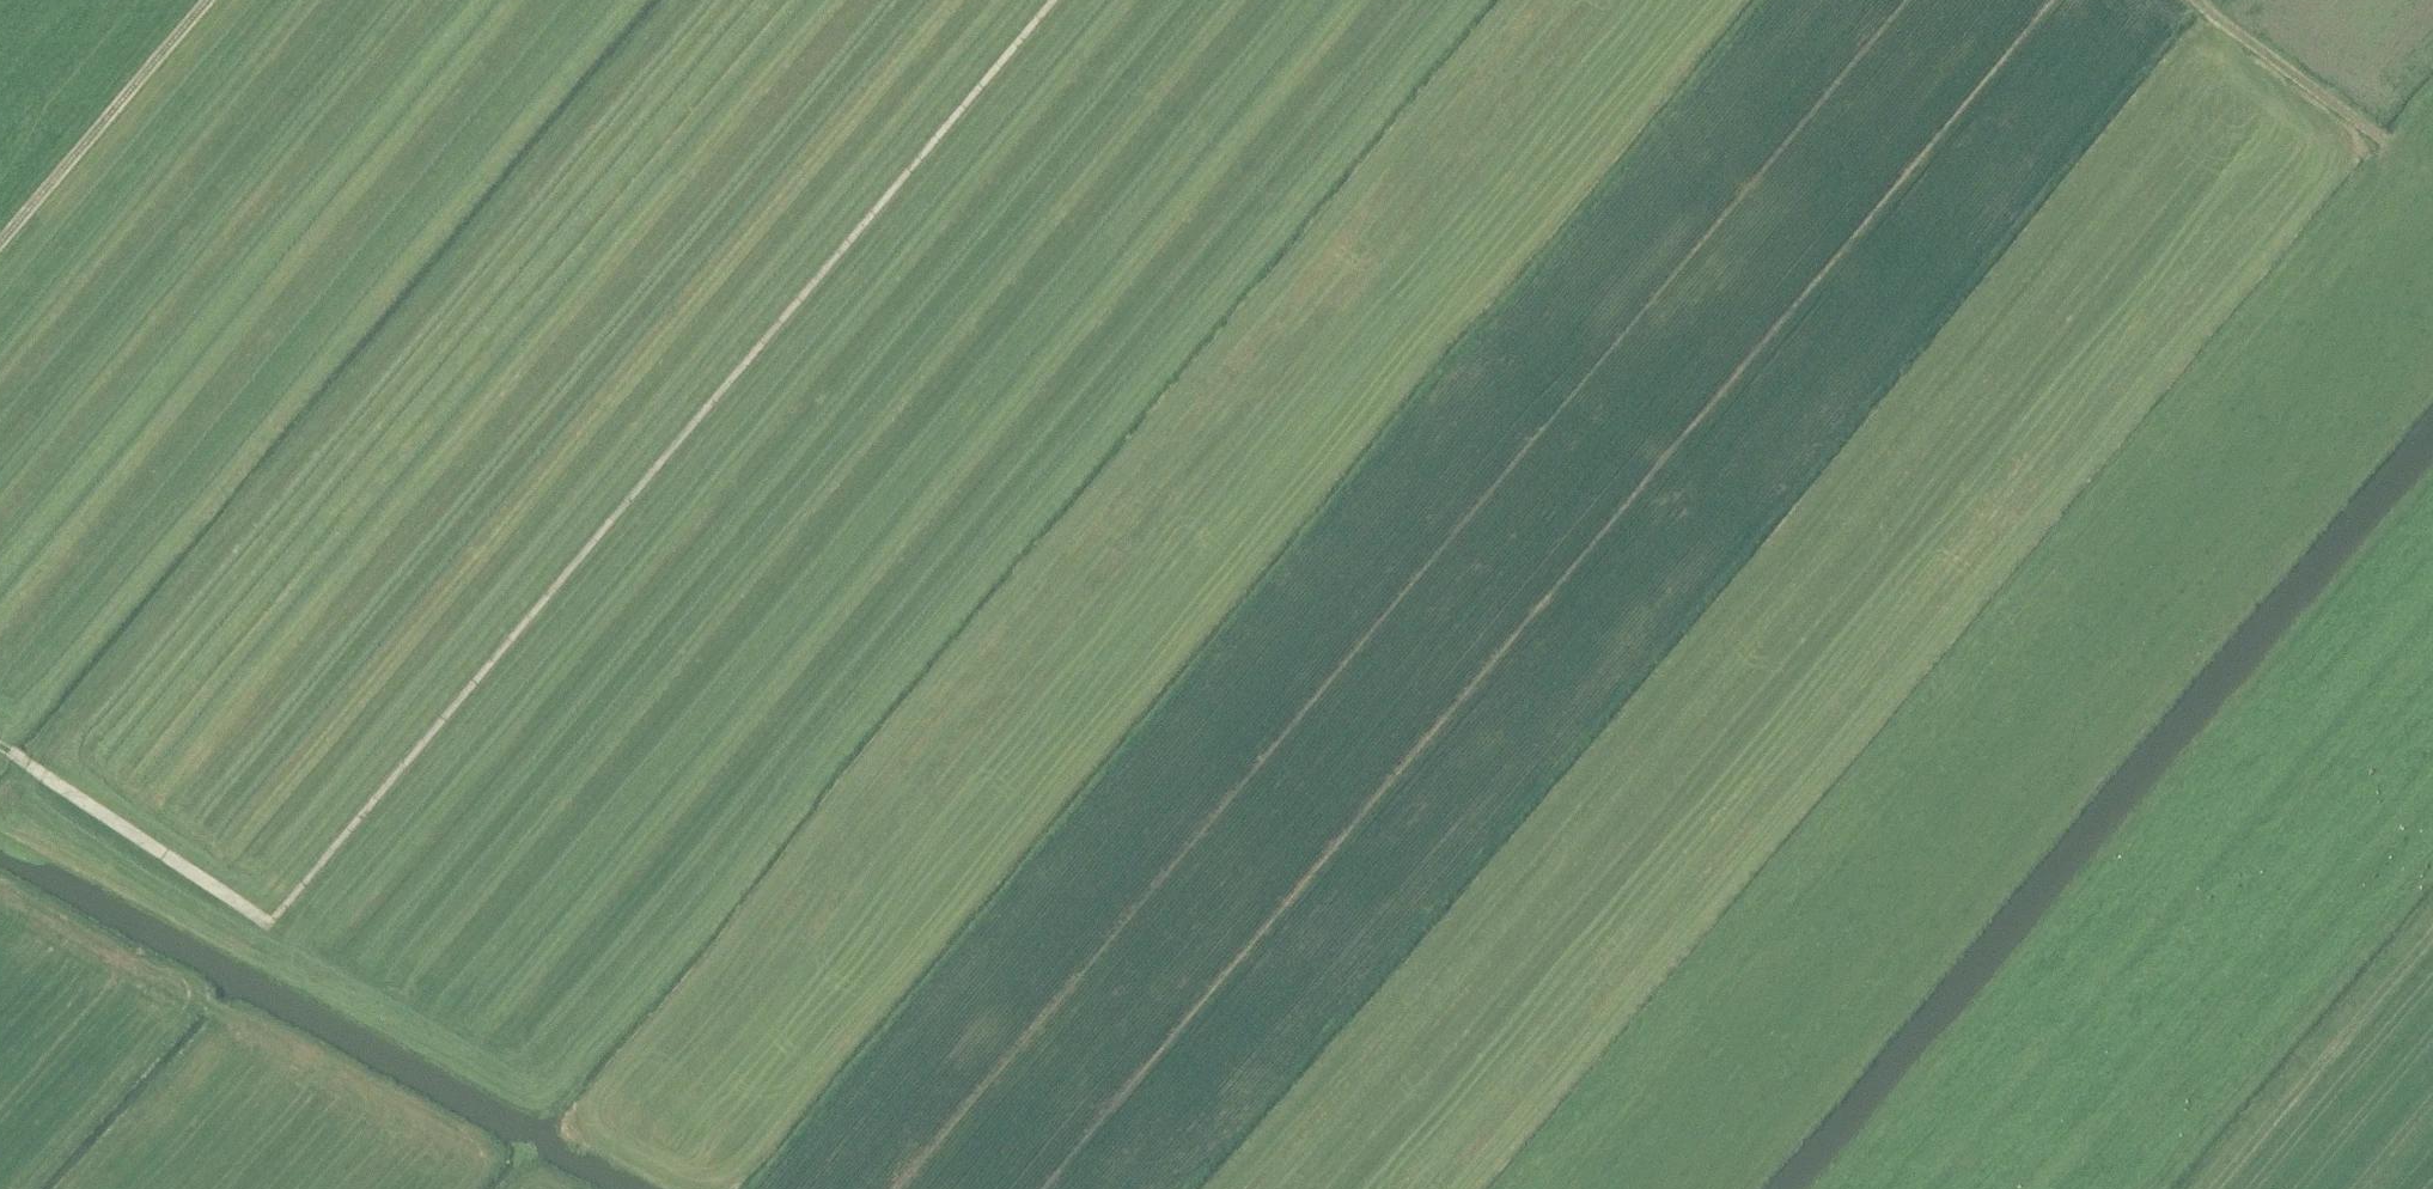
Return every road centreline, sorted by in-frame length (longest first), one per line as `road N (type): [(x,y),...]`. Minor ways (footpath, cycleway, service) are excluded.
road 1 (track): [(283,905),(0,726)]
road 2 (track): [(0,243),(206,0)]
road 3 (track): [(2405,139),(2222,0)]

